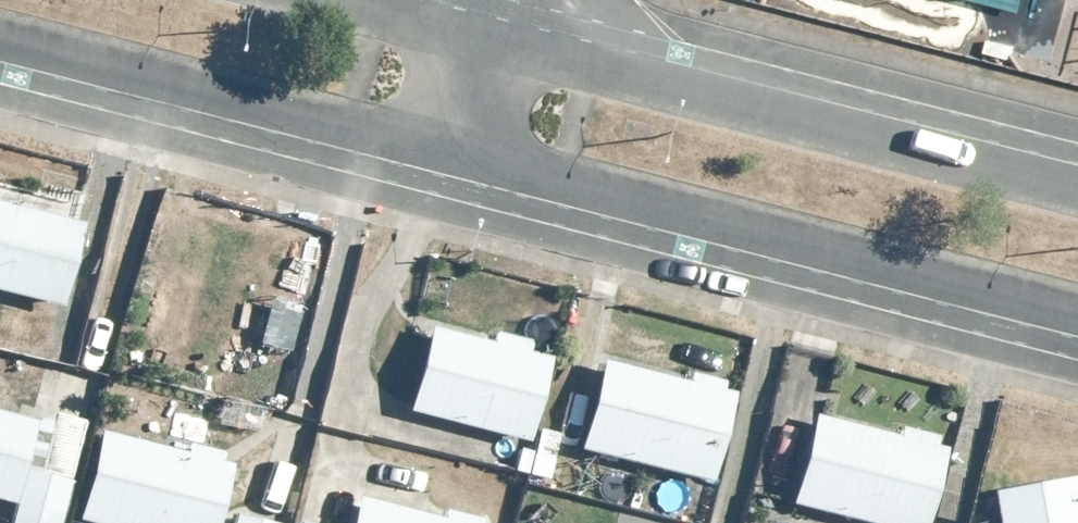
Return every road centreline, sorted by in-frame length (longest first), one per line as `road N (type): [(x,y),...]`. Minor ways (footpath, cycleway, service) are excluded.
road 1 (residential): [(1077,316),(464,159)]
road 2 (residential): [(490,41),(1077,188)]
road 3 (residential): [(464,159),(0,40)]
road 4 (residential): [(328,0),(490,41)]
road 5 (residential): [(490,41),(464,159)]

